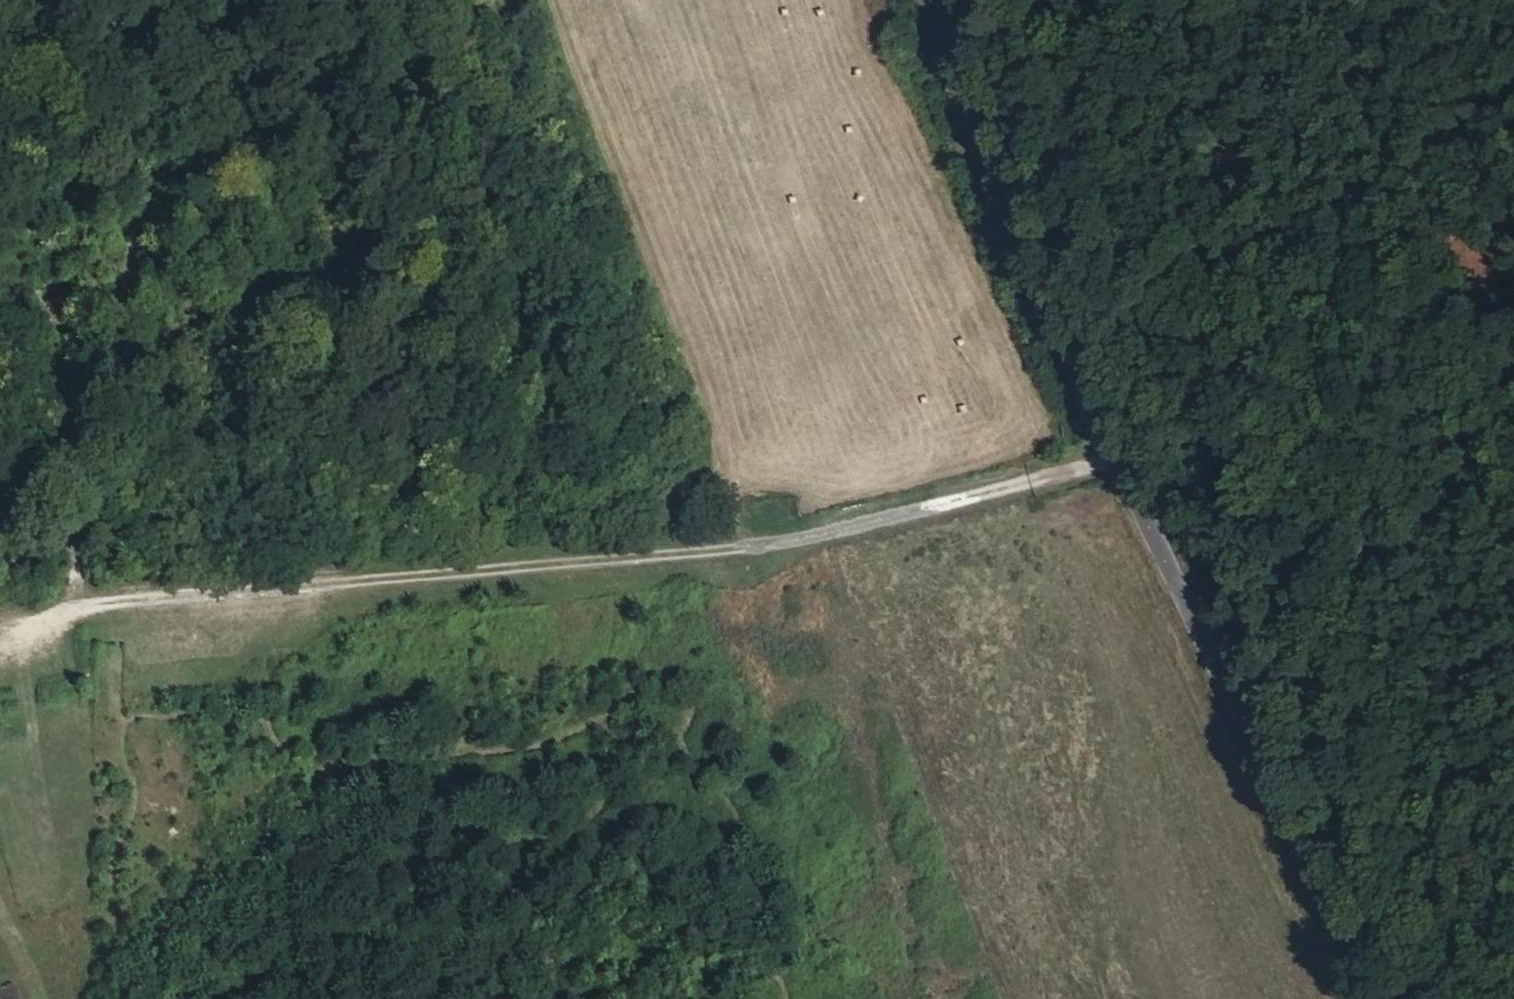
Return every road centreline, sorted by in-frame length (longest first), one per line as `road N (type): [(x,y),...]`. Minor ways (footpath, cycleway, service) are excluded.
road 1 (track): [(1117,458),(822,534),(734,548),(0,620)]
road 2 (tertiary): [(1377,998),(1044,307),(945,58),(932,0)]

